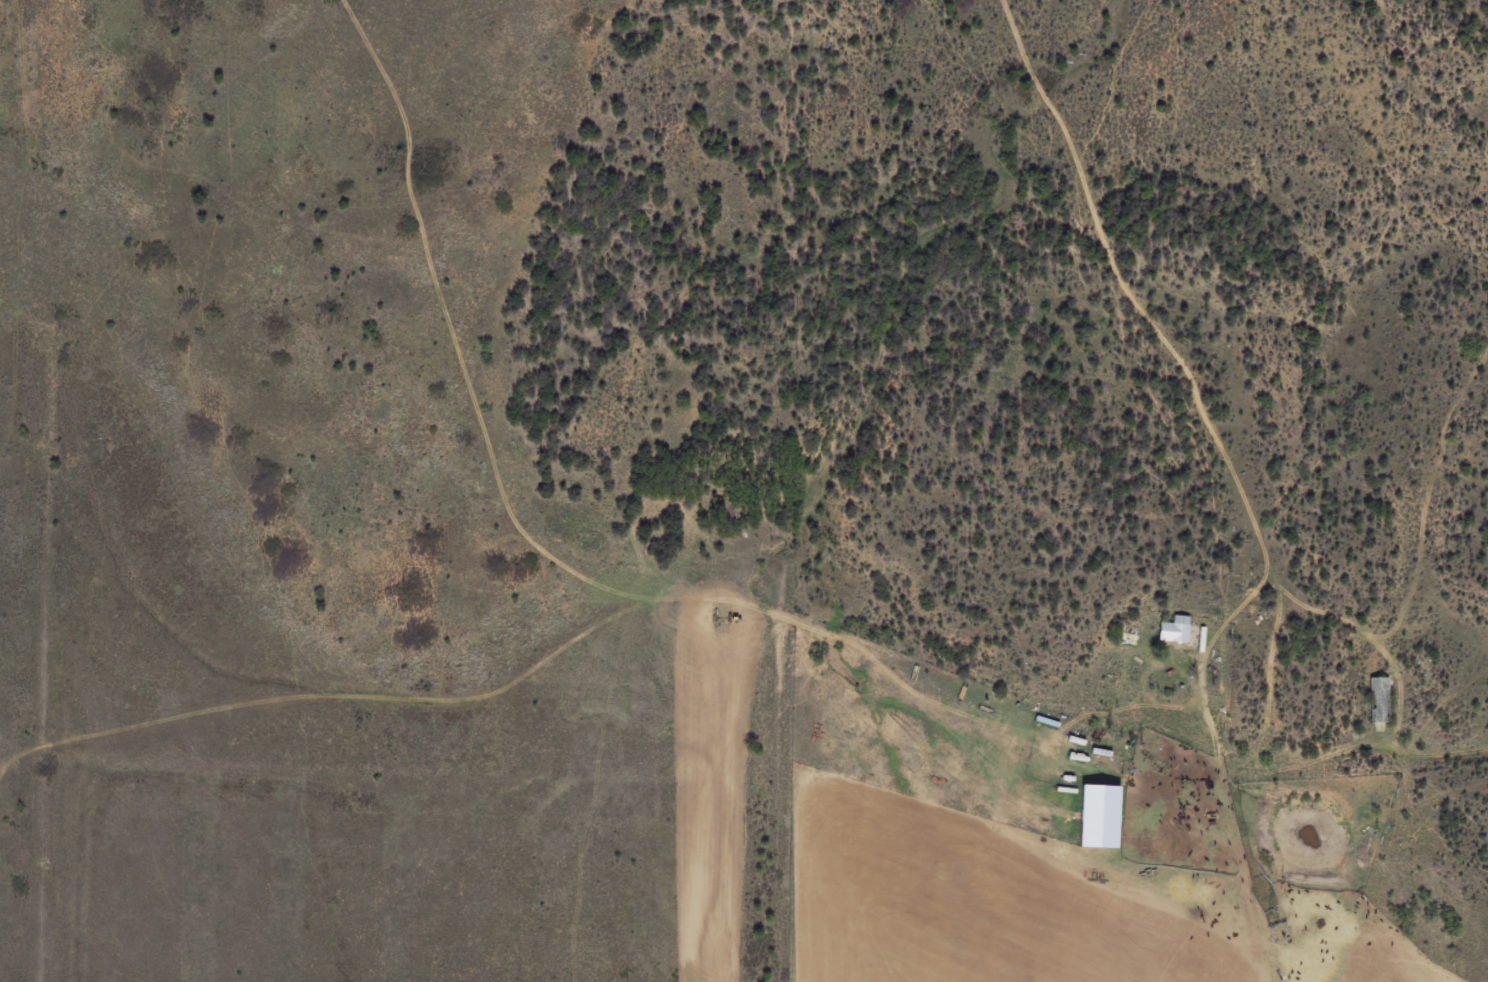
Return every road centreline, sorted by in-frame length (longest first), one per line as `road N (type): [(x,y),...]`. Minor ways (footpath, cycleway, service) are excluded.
road 1 (residential): [(790,981),(795,718),(774,677),(702,610),(553,532),(383,341),(301,170),(266,0)]

